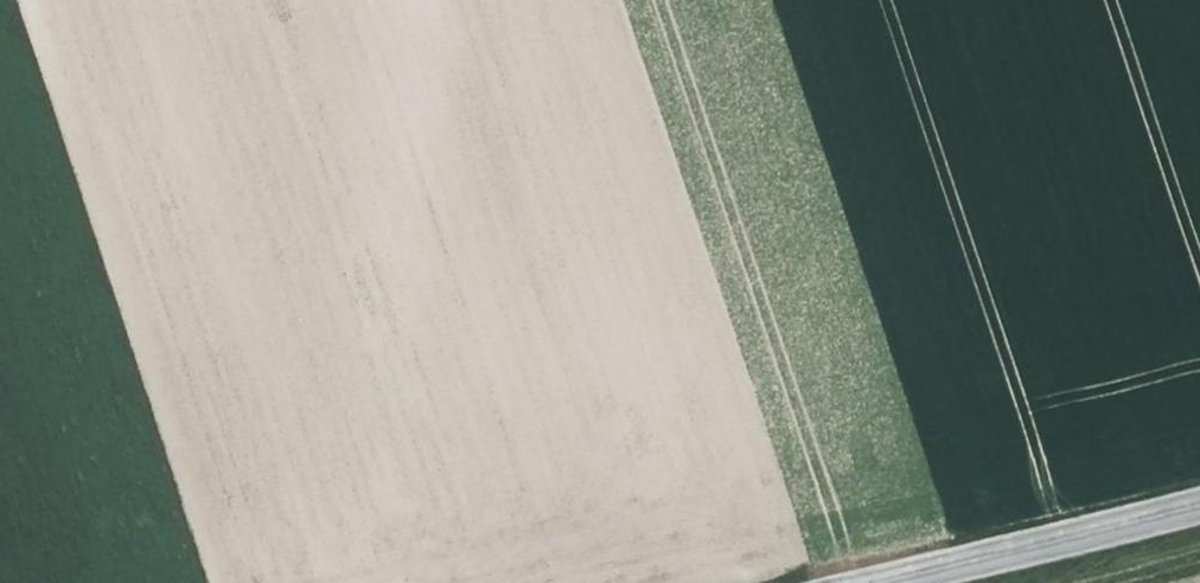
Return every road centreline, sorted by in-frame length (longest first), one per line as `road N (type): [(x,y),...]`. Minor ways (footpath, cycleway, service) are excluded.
road 1 (tertiary): [(1199,501),(881,582)]

